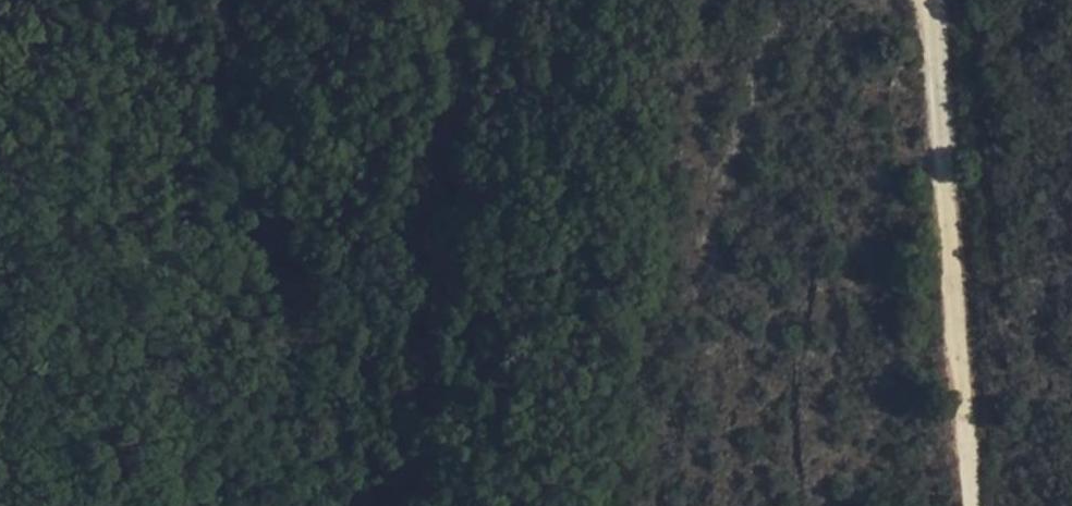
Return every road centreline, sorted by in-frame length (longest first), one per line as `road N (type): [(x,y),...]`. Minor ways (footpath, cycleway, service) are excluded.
road 1 (track): [(975,505),(964,261),(939,0)]

